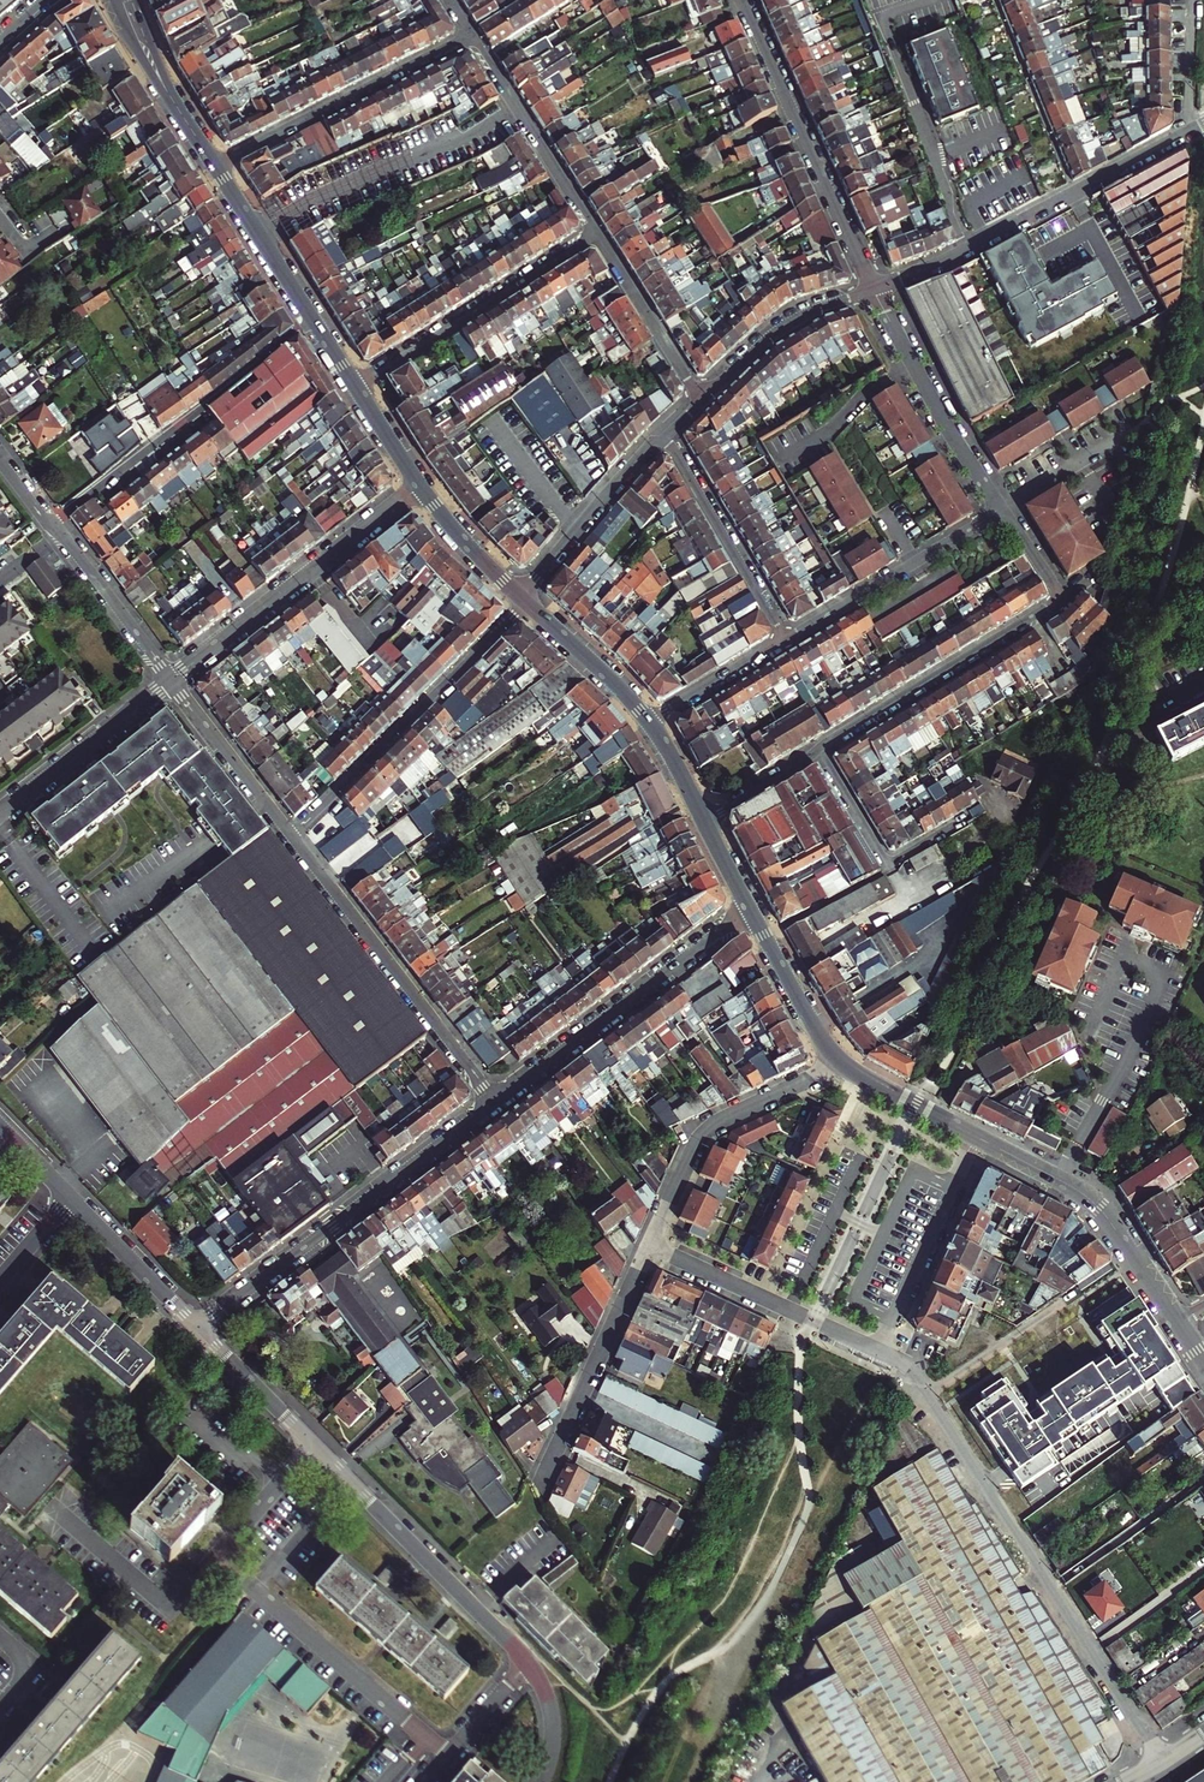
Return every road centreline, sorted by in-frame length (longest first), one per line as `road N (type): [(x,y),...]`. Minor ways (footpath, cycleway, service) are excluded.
road 1 (residential): [(879,1351),(915,1373),(1164,1760)]
road 2 (residential): [(704,820),(1050,607)]
road 3 (residential): [(495,1101),(197,1328)]
road 4 (residential): [(1185,134),(958,257),(874,289)]
road 5 (residential): [(495,1101),(290,835)]
road 6 (residential): [(528,603),(290,835)]
road 7 (residential): [(750,910),(495,1101)]
road 8 (residential): [(874,289),(743,0)]
road 9 (residential): [(421,487),(172,680)]
road 10 (residential): [(215,1554),(449,1754)]
road 11 (residential): [(527,1662),(312,1447)]
road 12 (residential): [(595,231),(353,388)]
road 13 (residential): [(212,162),(470,33)]
road 14 (secondary): [(1178,1324),(1095,1203),(975,1136)]
road 15 (residential): [(840,1064),(704,1133),(649,1247)]
road 16 (secondary): [(212,162),(353,388)]
road 17 (residential): [(874,289),(939,412),(1004,510)]
road 18 (residential): [(785,639),(1004,510)]
road 19 (residential): [(649,1247),(879,1351)]
road 20 (residential): [(649,1247),(545,1476)]
road 21 (residential): [(785,639),(664,436)]
road 22 (residential): [(975,1136),(879,1351)]
road 23 (residential): [(215,1554),(168,1607),(52,1508)]
road 24 (residential): [(172,680),(0,812)]
road 25 (residential): [(519,595),(664,436)]
road 26 (residential): [(701,401),(781,328),(874,289)]
road 27 (residential): [(595,231),(483,57)]
road 28 (residential): [(50,519),(172,680)]
road 29 (residential): [(701,401),(595,231)]
road 30 (residential): [(290,835),(172,680)]
road 31 (residential): [(205,402),(50,519)]
road 32 (secondary): [(121,0),(212,162)]
road 33 (residential): [(197,1328),(71,1198)]
road 34 (secondary): [(750,910),(840,1064)]
road 35 (secondary): [(528,603),(648,720)]
road 36 (residential): [(312,1447),(197,1328)]
road 37 (residential): [(648,720),(785,639)]
road 38 (secondary): [(975,1136),(840,1064)]
road 39 (secondary): [(421,487),(519,595)]
road 40 (residential): [(312,1447),(215,1554)]
road 41 (unclassified): [(1191,0),(1185,134)]
road 42 (residential): [(539,1781),(552,1718),(527,1662)]
road 43 (residential): [(527,1662),(449,1754)]

